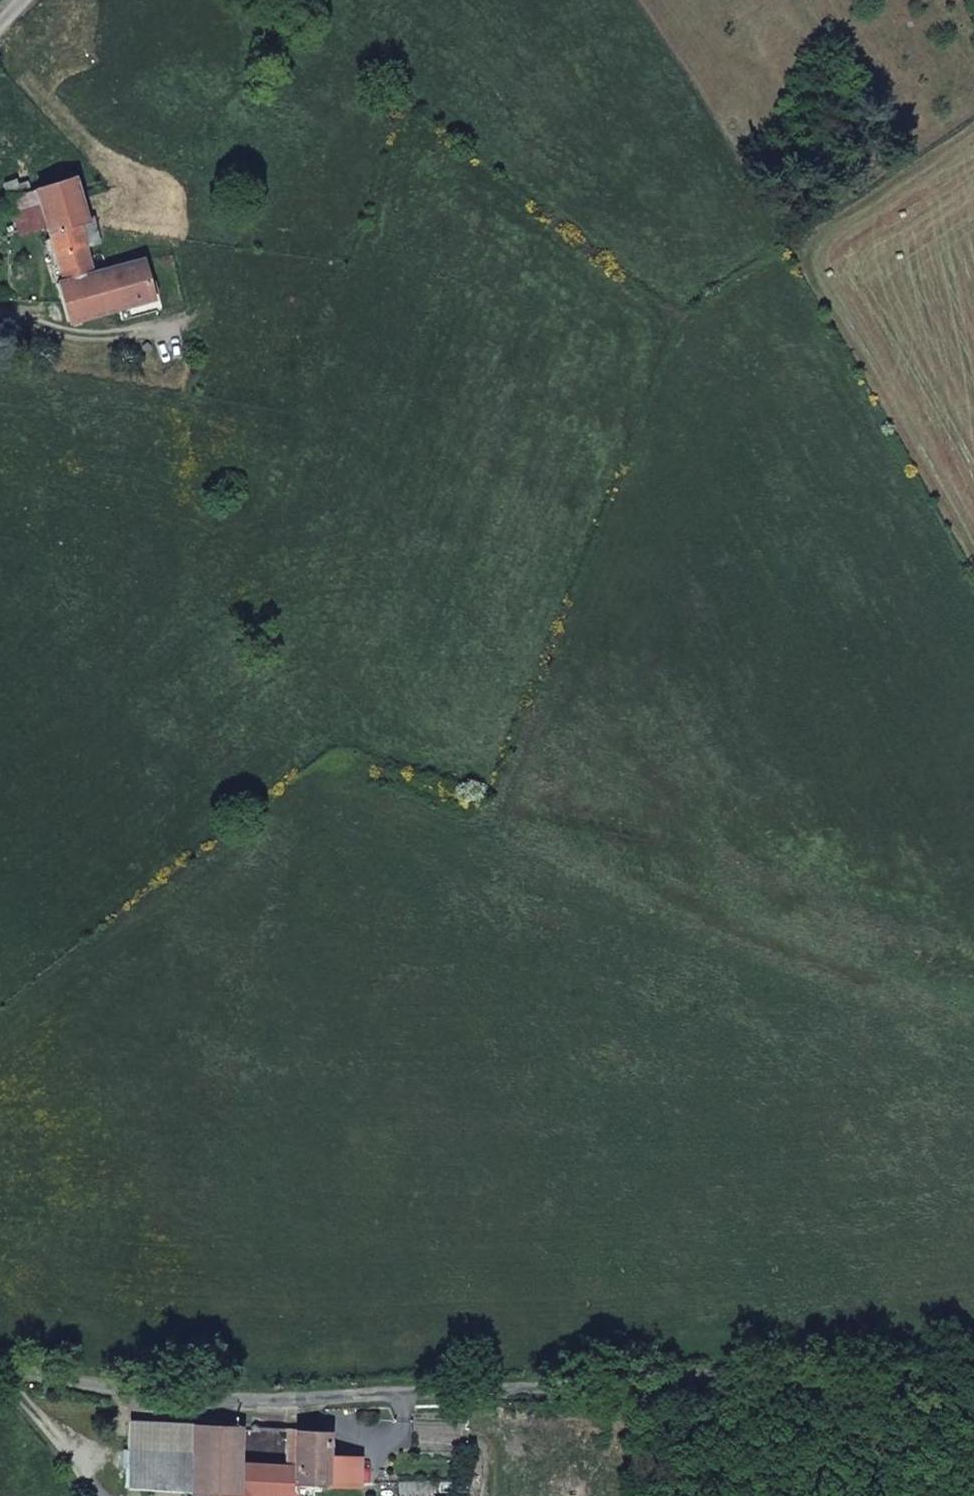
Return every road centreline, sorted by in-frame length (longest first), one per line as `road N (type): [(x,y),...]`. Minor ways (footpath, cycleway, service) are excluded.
road 1 (unclassified): [(0,1375),(145,1409),(902,1388),(973,1372)]

